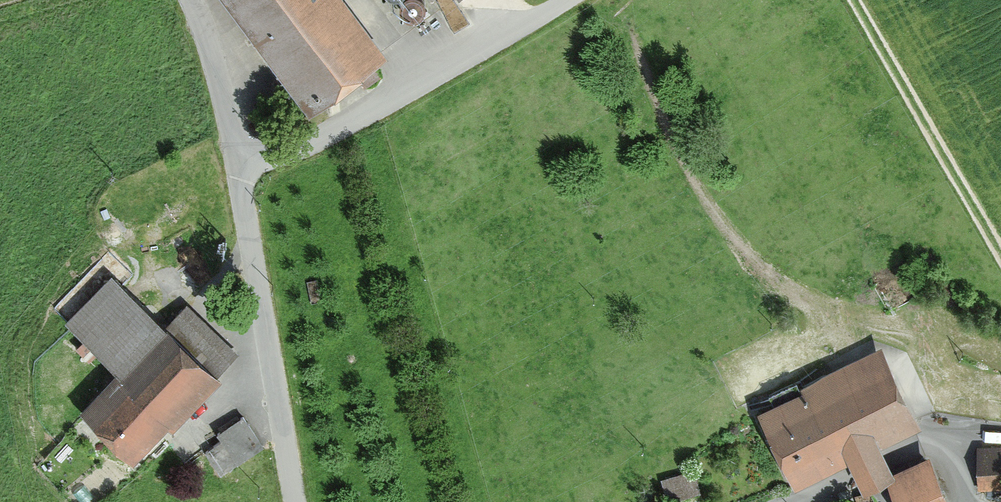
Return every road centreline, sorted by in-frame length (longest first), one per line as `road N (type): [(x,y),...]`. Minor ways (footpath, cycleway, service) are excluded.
road 1 (track): [(634,0),(630,30),(681,163),(759,262),(815,302),(924,344),(946,361),(963,400)]
road 2 (unclassified): [(556,0),(241,187)]
road 3 (unclassified): [(241,187),(295,501)]
road 4 (track): [(855,0),(1000,254)]
road 5 (unclassified): [(190,0),(241,187)]

